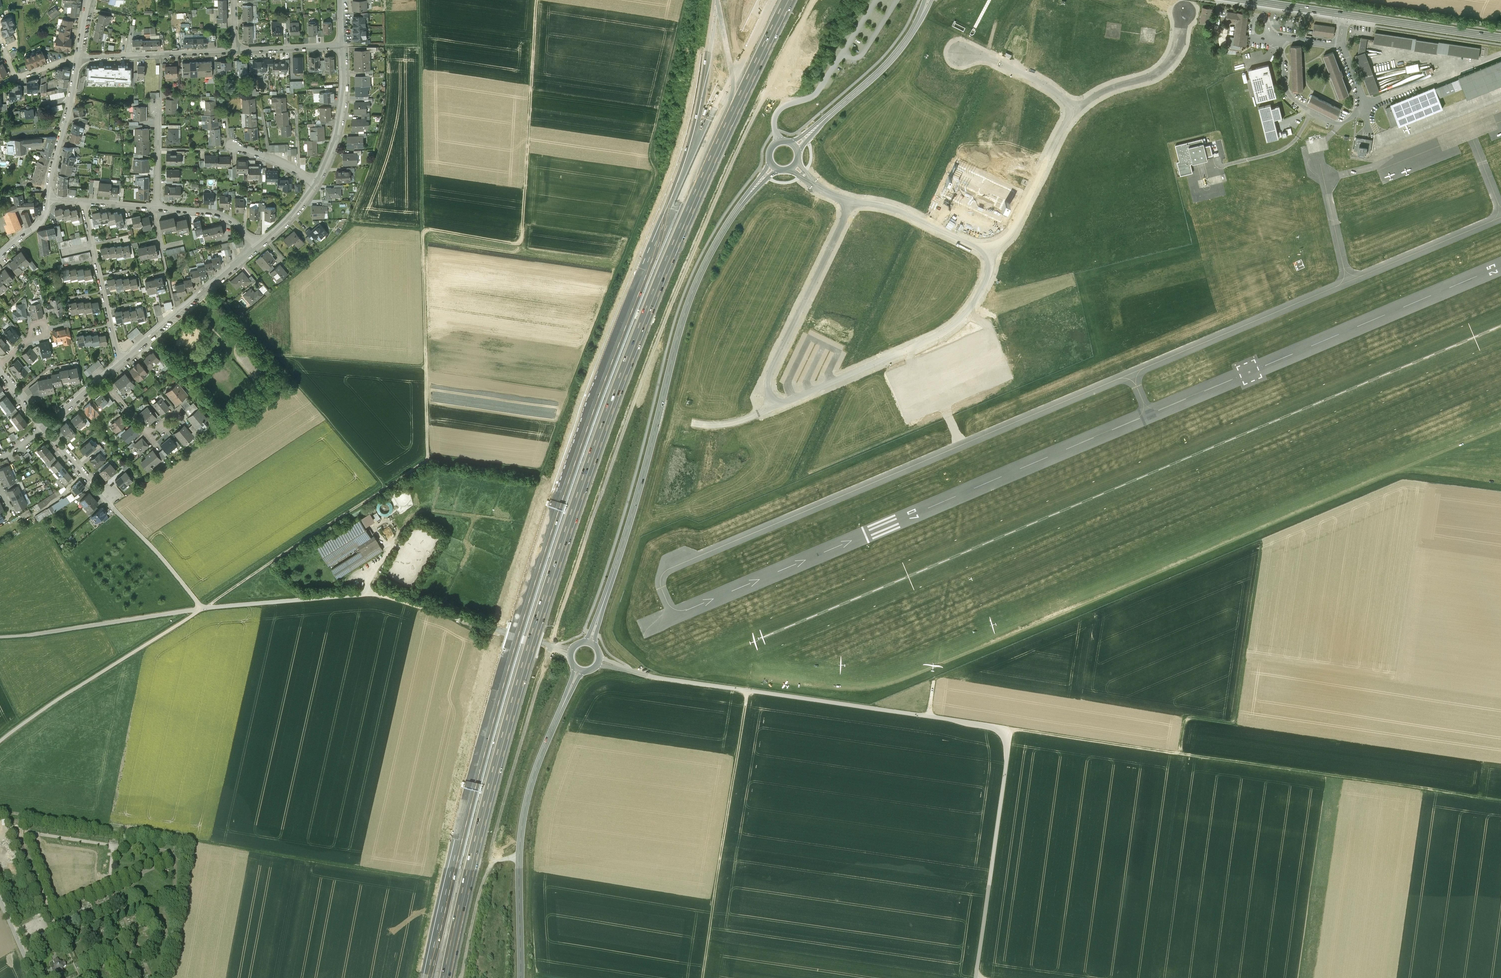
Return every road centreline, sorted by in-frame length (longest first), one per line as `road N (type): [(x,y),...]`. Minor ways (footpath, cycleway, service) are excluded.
road 1 (motorway): [(446,977),(506,720),(573,505),(683,219),(786,0)]
road 2 (motorway): [(649,267),(551,526),(431,977)]
road 3 (track): [(0,637),(374,594),(555,648)]
road 4 (track): [(1000,729),(1500,799)]
road 5 (tertiary): [(598,620),(685,315),(720,236),(757,185)]
road 6 (track): [(418,0),(428,460)]
road 7 (track): [(0,811),(427,878)]
road 8 (track): [(536,0),(521,240),(348,223)]
road 9 (track): [(930,717),(1000,729),(1009,740),(978,977)]
road 10 (unclassified): [(631,671),(930,717)]
road 11 (tertiary): [(570,690),(523,824),(521,977)]
road 12 (motorway): [(771,0),(649,267)]
road 13 (track): [(748,691),(704,977)]
road 14 (motorway): [(716,0),(697,121),(649,267)]
road 15 (track): [(428,460),(200,608)]
road 16 (track): [(385,489),(212,286)]
road 17 (secondary): [(1500,37),(1246,0)]
road 18 (track): [(200,608),(0,741)]
road 19 (track): [(1182,753),(1187,721),(1238,726),(1256,588)]
road 20 (residential): [(119,363),(82,201)]
road 21 (residential): [(79,58),(236,51)]
road 22 (track): [(425,368),(271,355)]
road 23 (tertiary): [(814,129),(880,72),(920,20)]
road 24 (residential): [(48,199),(79,58)]
road 25 (residential): [(316,184),(340,122),(343,47)]
road 26 (track): [(200,608),(118,513)]

